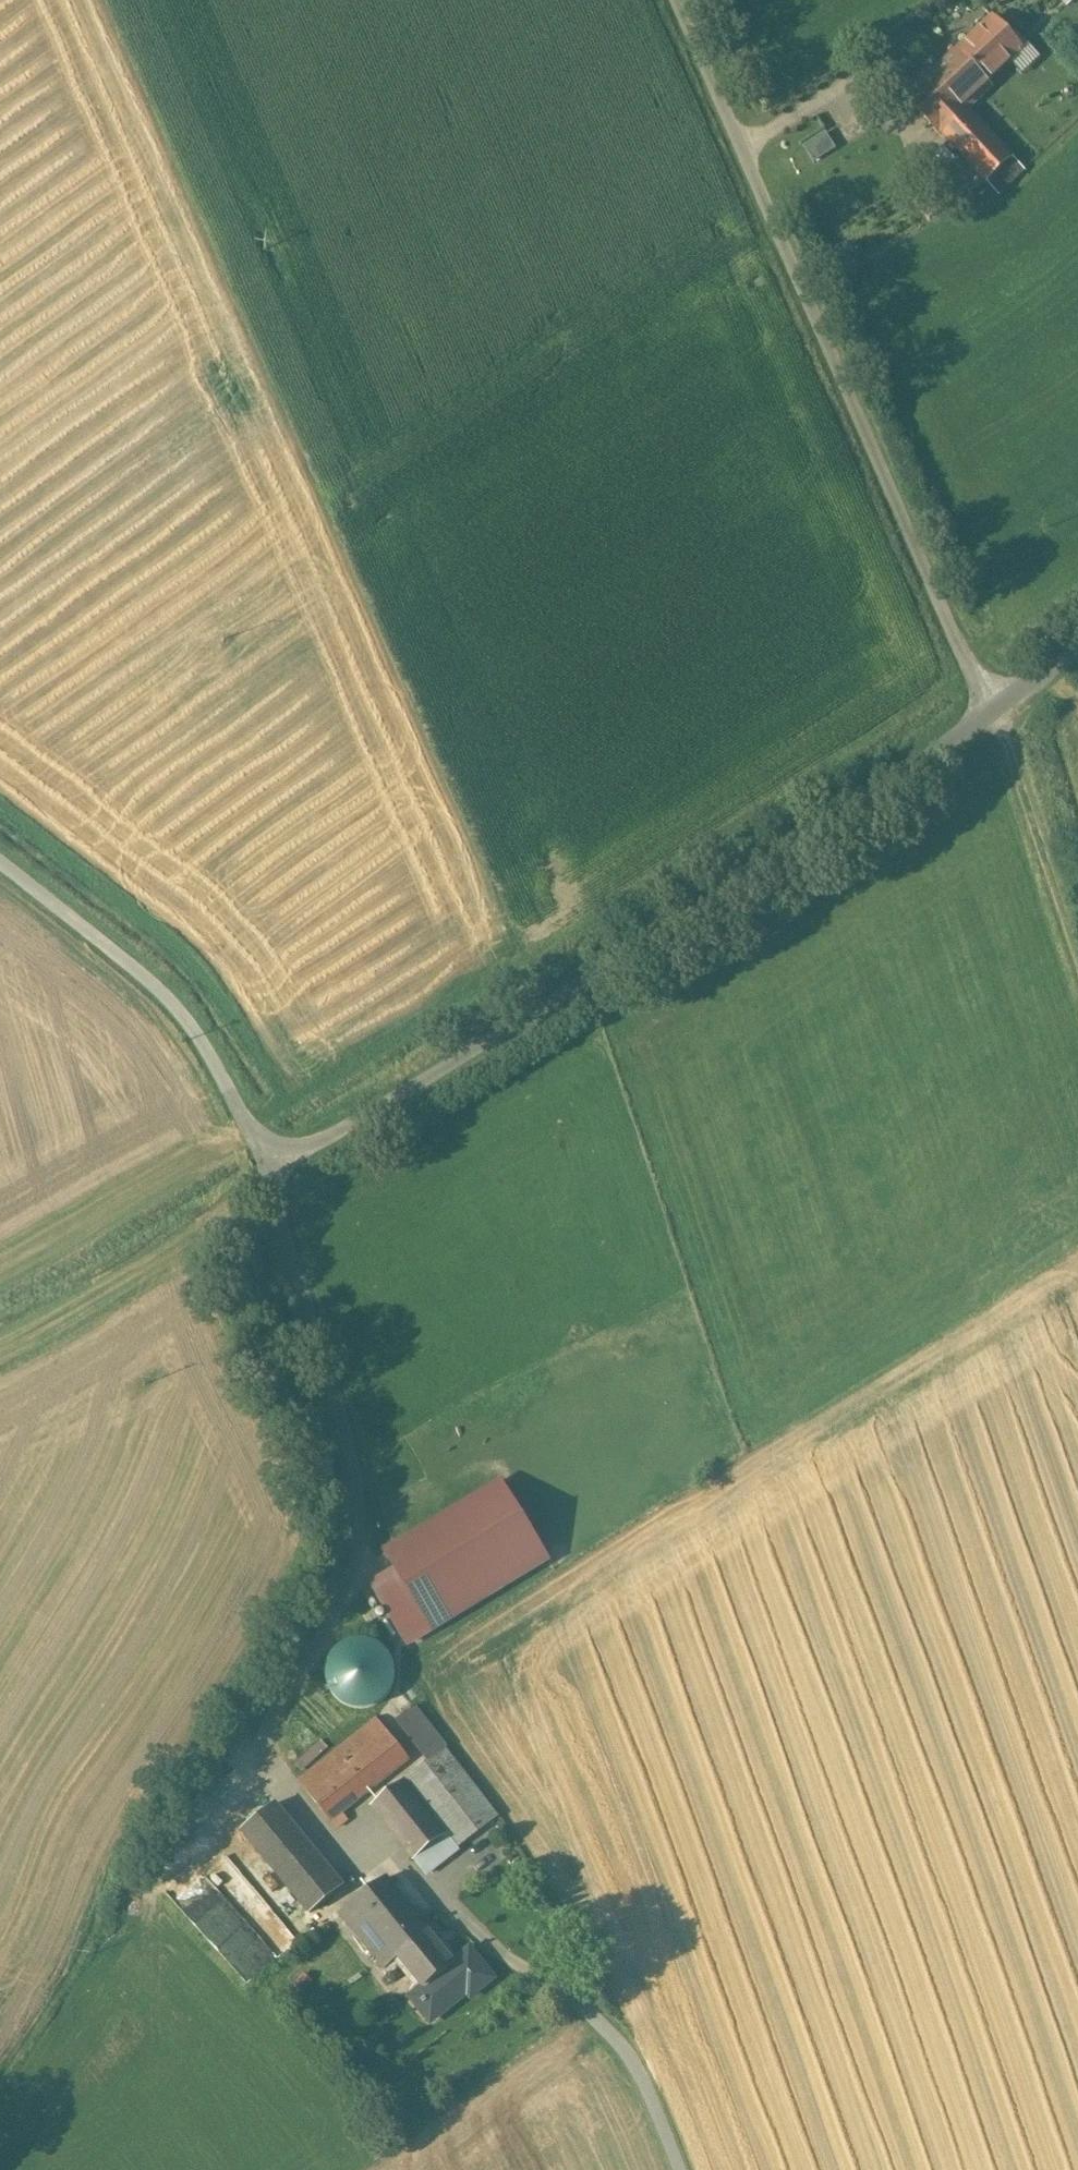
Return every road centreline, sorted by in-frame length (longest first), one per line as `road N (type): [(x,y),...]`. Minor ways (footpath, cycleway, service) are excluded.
road 1 (unclassified): [(270,1167),(332,1136),(1000,708)]
road 2 (unclassified): [(1000,708),(929,580),(675,0)]
road 3 (unclassified): [(270,1167),(361,1500),(345,1581),(258,1764)]
road 4 (unclassified): [(0,861),(157,984),(219,1071),(270,1167)]
road 5 (unclassified): [(520,1965),(381,1846),(337,1837),(258,1764)]
road 6 (track): [(1077,957),(1000,708)]

